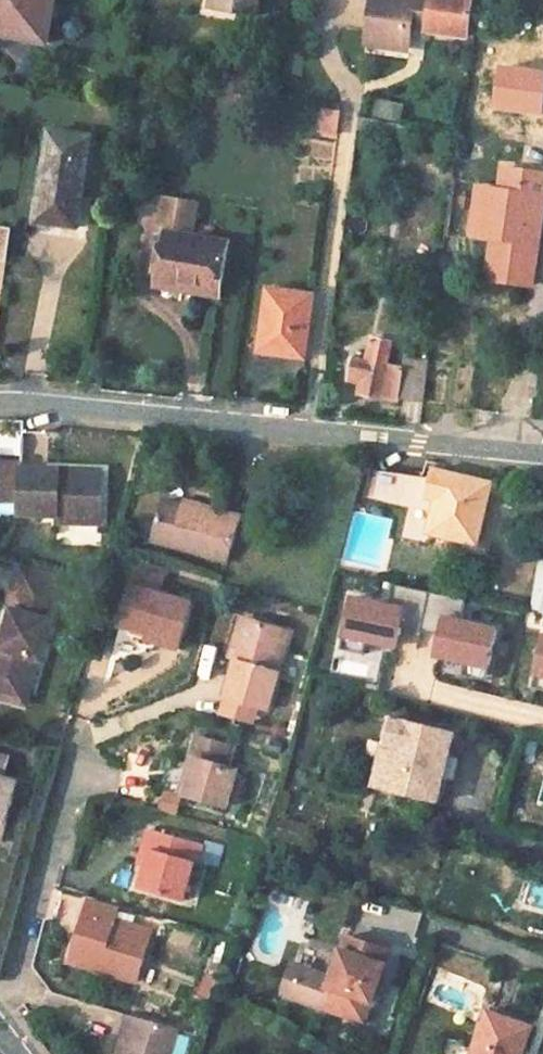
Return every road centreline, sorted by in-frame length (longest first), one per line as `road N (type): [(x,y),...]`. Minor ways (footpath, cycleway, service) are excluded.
road 1 (residential): [(542,452),(0,403)]

